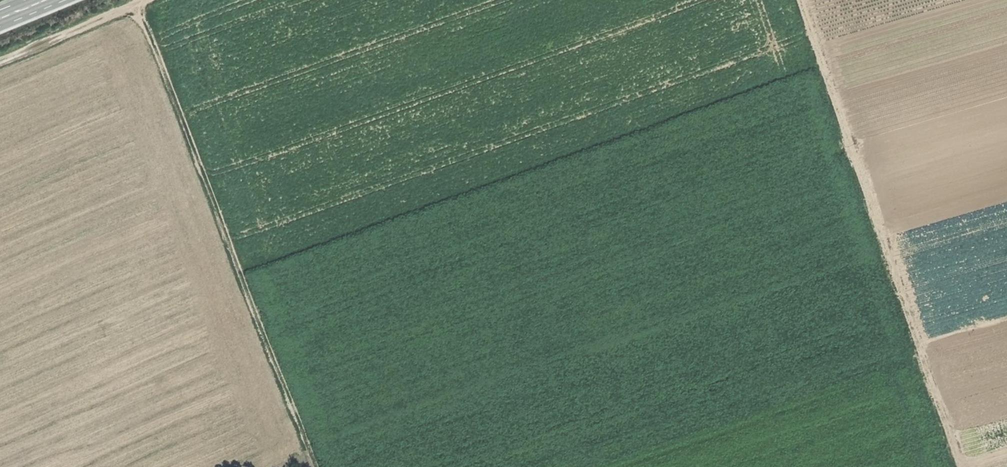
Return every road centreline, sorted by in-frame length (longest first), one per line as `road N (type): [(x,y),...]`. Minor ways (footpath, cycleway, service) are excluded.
road 1 (track): [(317,466),(139,9)]
road 2 (track): [(0,65),(139,9)]

